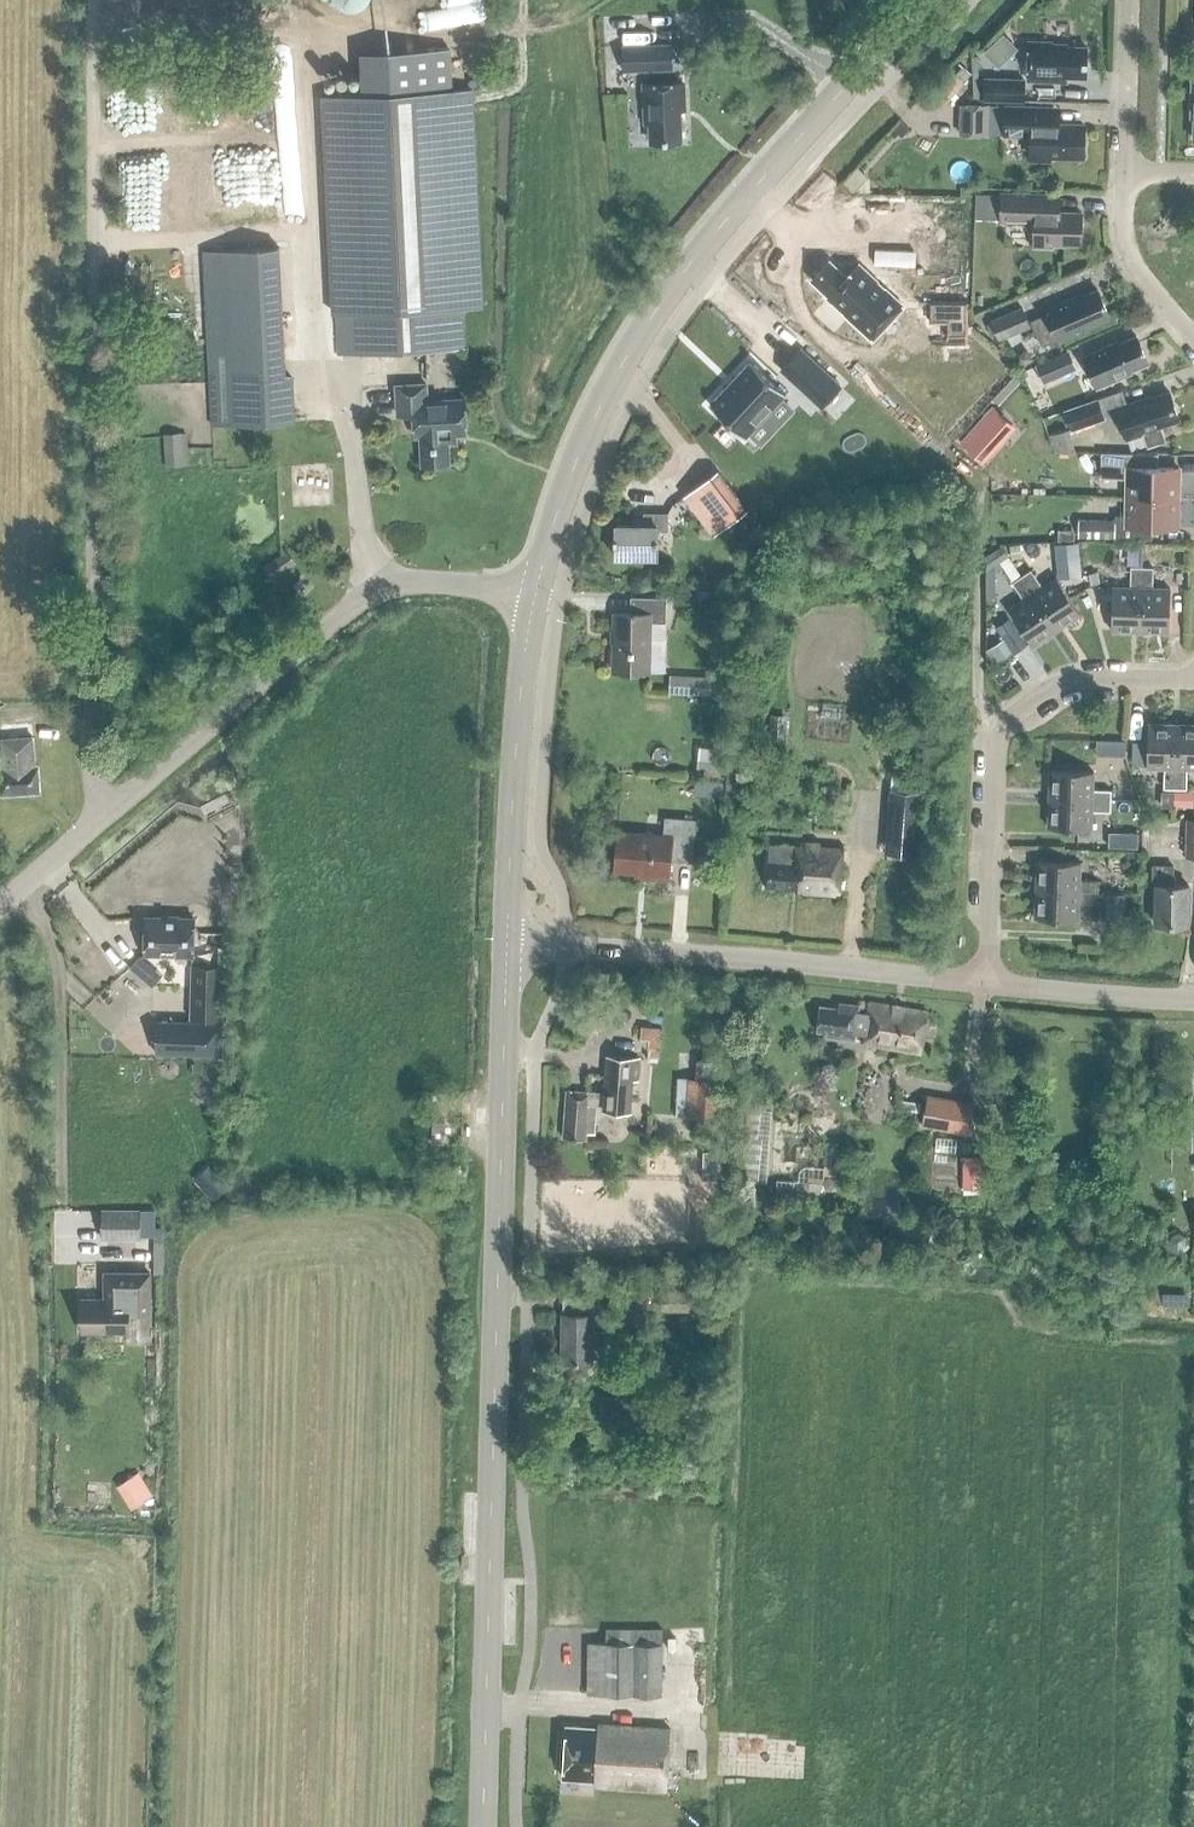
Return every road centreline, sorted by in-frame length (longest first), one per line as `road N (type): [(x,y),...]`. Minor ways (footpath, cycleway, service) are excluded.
road 1 (tertiary): [(482,1826),(506,944)]
road 2 (unclassified): [(106,811),(89,751),(93,0)]
road 3 (tertiary): [(534,597),(580,452),(656,309),(737,203),(925,0)]
road 4 (unclassified): [(106,811),(379,586),(462,583),(534,597)]
road 5 (tertiary): [(983,984),(506,944)]
road 6 (residential): [(983,984),(995,753),(1006,722),(1057,685),(1084,677),(1193,674)]
road 7 (tertiary): [(506,944),(514,770),(534,597)]
road 8 (tertiary): [(1193,1000),(983,984)]
road 9 (residential): [(1193,341),(1130,258),(1120,227),(1123,173)]
road 10 (residential): [(1123,173),(1129,0)]
road 11 (unclassified): [(0,908),(106,811)]

